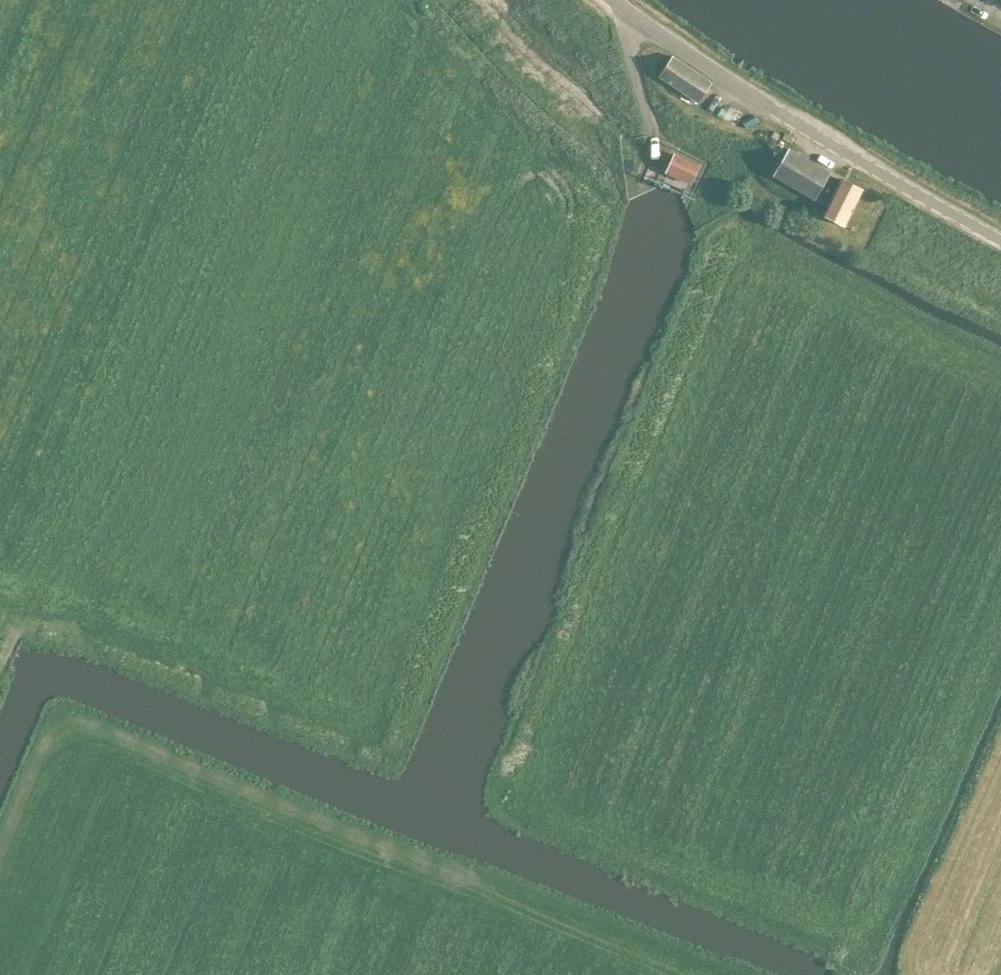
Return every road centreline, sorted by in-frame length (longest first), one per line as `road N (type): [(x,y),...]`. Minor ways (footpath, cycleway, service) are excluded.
road 1 (tertiary): [(1000,233),(748,96),(616,0)]

